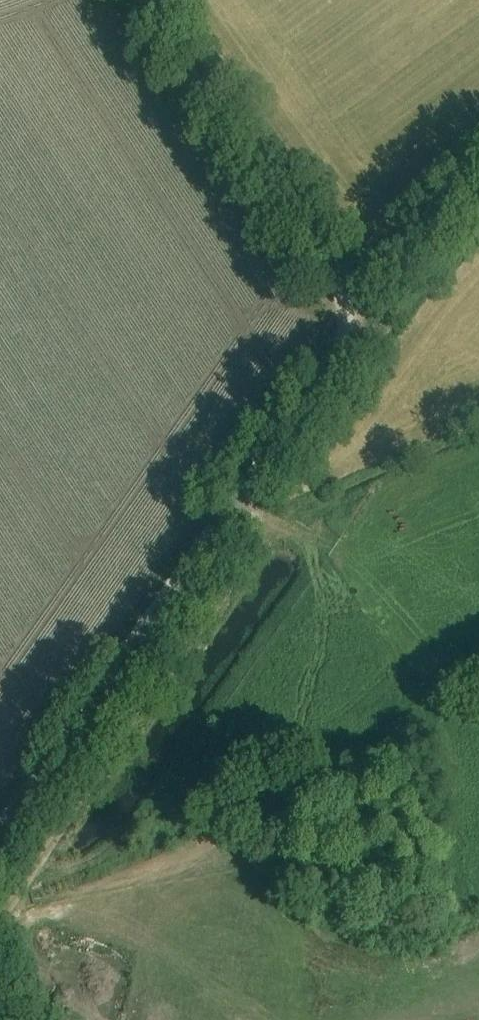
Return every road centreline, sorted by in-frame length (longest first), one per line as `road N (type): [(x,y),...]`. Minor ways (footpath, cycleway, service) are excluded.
road 1 (track): [(0,922),(238,577),(255,526),(250,488)]
road 2 (track): [(0,841),(250,488)]
road 3 (unclassified): [(371,267),(337,262),(305,238),(141,0)]
road 4 (track): [(250,488),(343,359),(371,267)]
road 5 (unclassified): [(371,267),(405,258),(478,203)]

